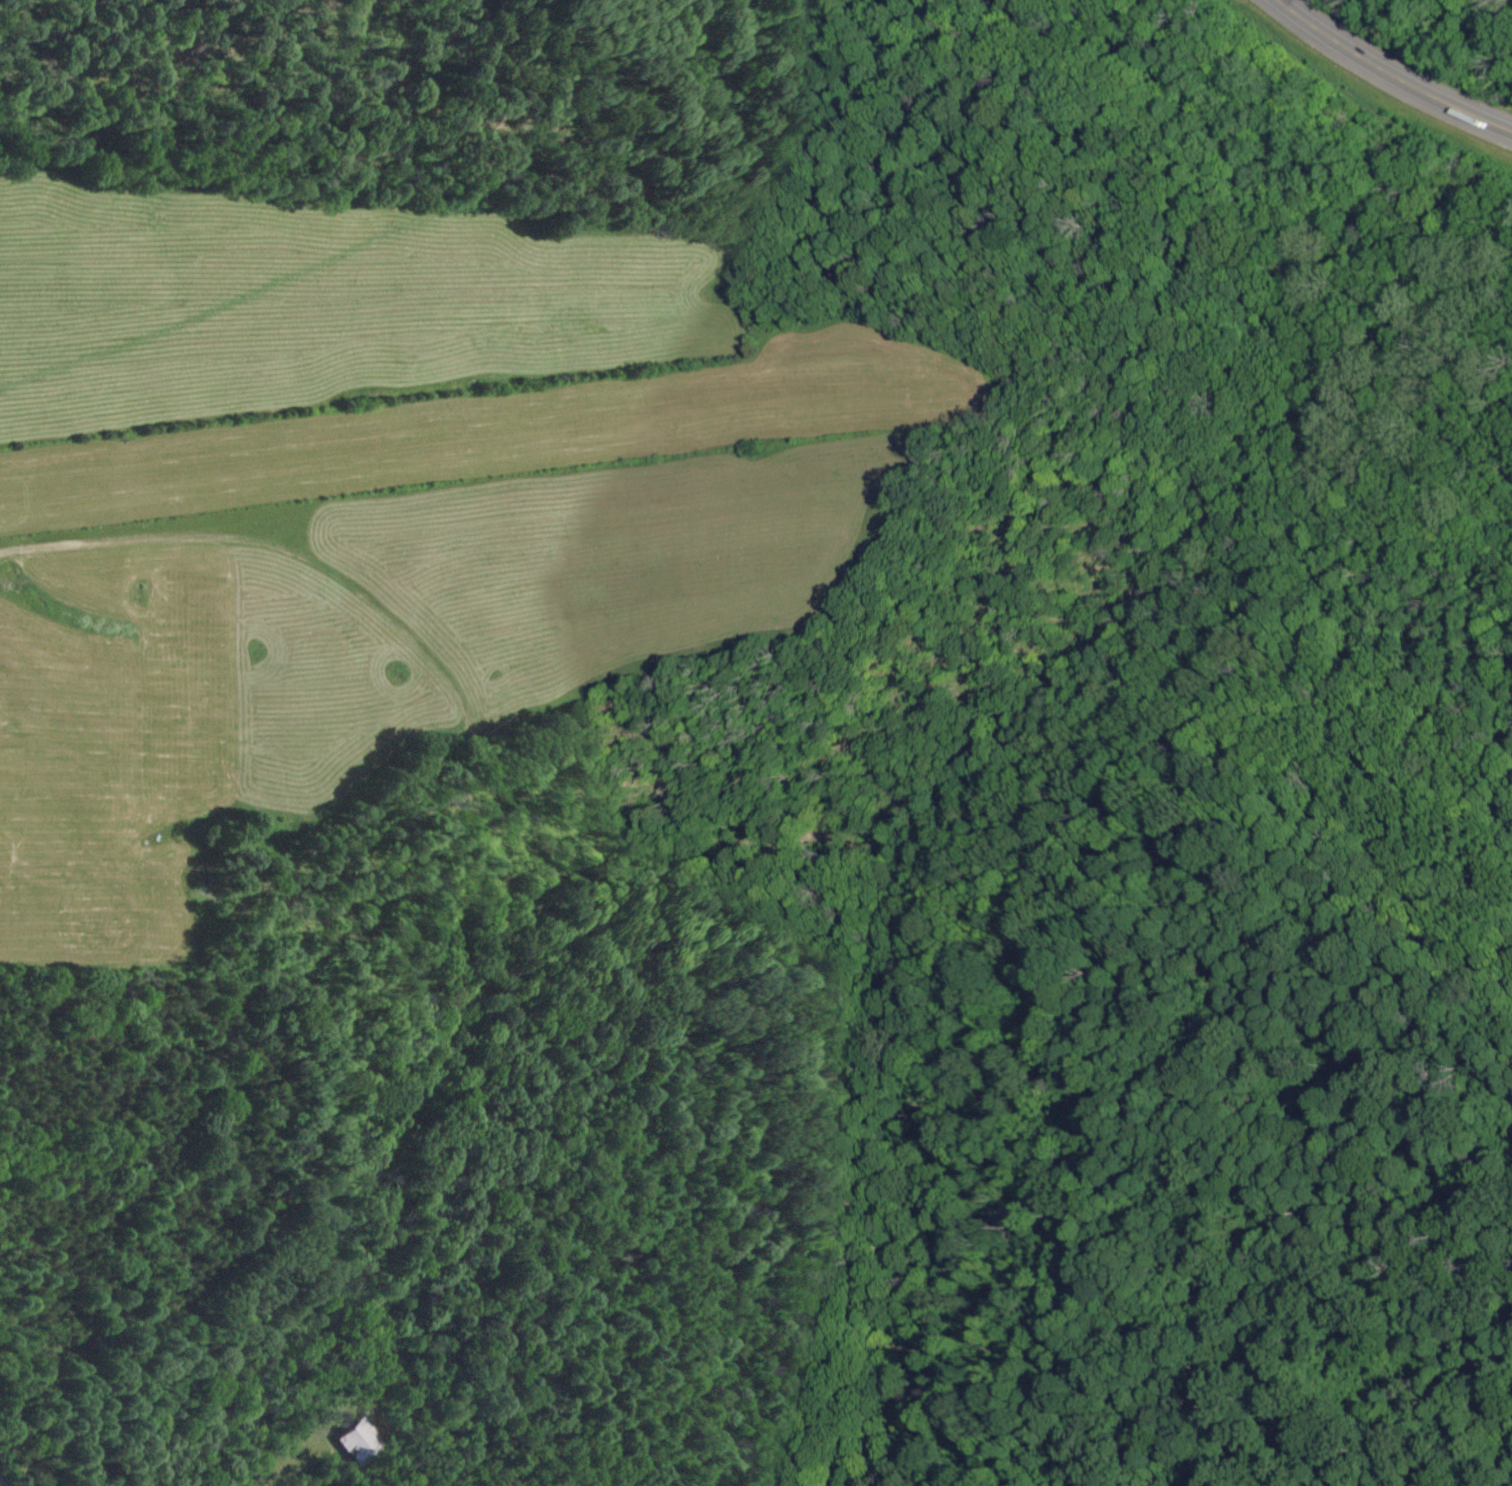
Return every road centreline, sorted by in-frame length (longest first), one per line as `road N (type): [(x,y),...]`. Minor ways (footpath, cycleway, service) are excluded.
road 1 (primary): [(1277,0),(1392,77),(1511,131)]

